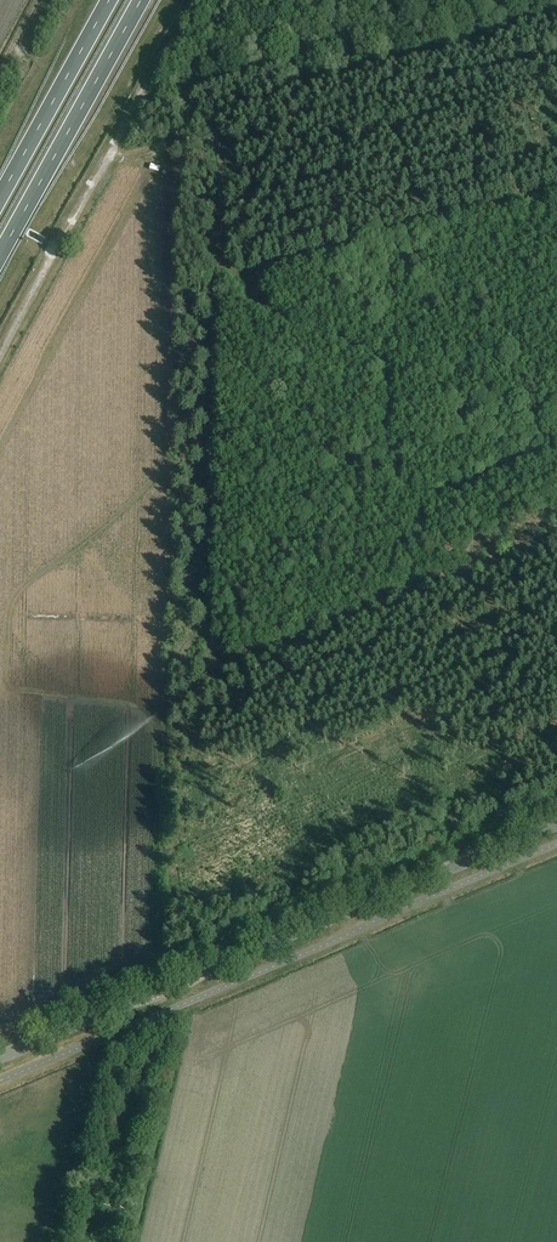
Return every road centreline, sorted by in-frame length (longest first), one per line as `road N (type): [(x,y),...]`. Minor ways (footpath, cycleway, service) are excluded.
road 1 (track): [(556,454),(520,455),(454,492),(419,495),(389,458),(388,376),(378,355),(288,323),(254,299),(247,273),(556,187)]
road 2 (tertiary): [(0,1056),(556,824)]
road 3 (trunk): [(0,258),(142,0)]
road 4 (trunk): [(109,0),(0,197)]
road 5 (track): [(56,249),(142,96)]
road 6 (track): [(0,357),(56,249)]

